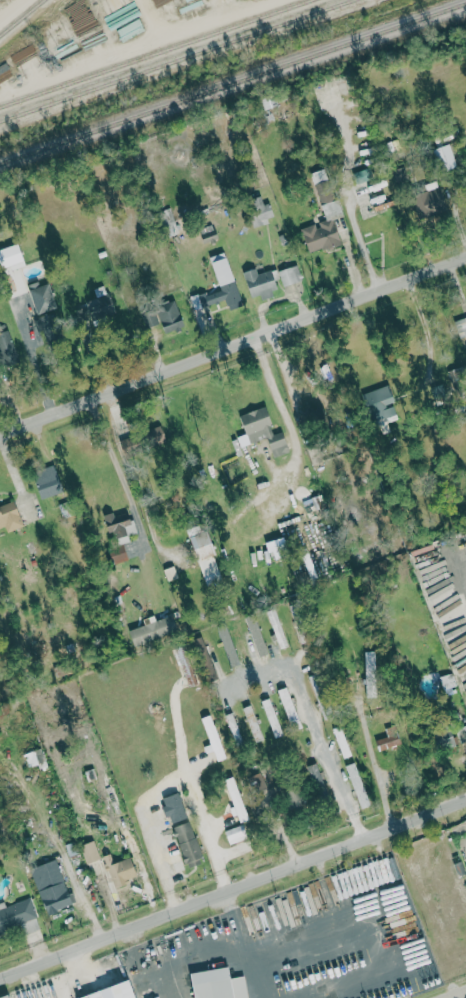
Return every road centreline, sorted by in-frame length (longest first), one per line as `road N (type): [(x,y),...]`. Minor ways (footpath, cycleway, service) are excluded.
road 1 (residential): [(0,978),(465,799)]
road 2 (residential): [(0,438),(465,262)]

